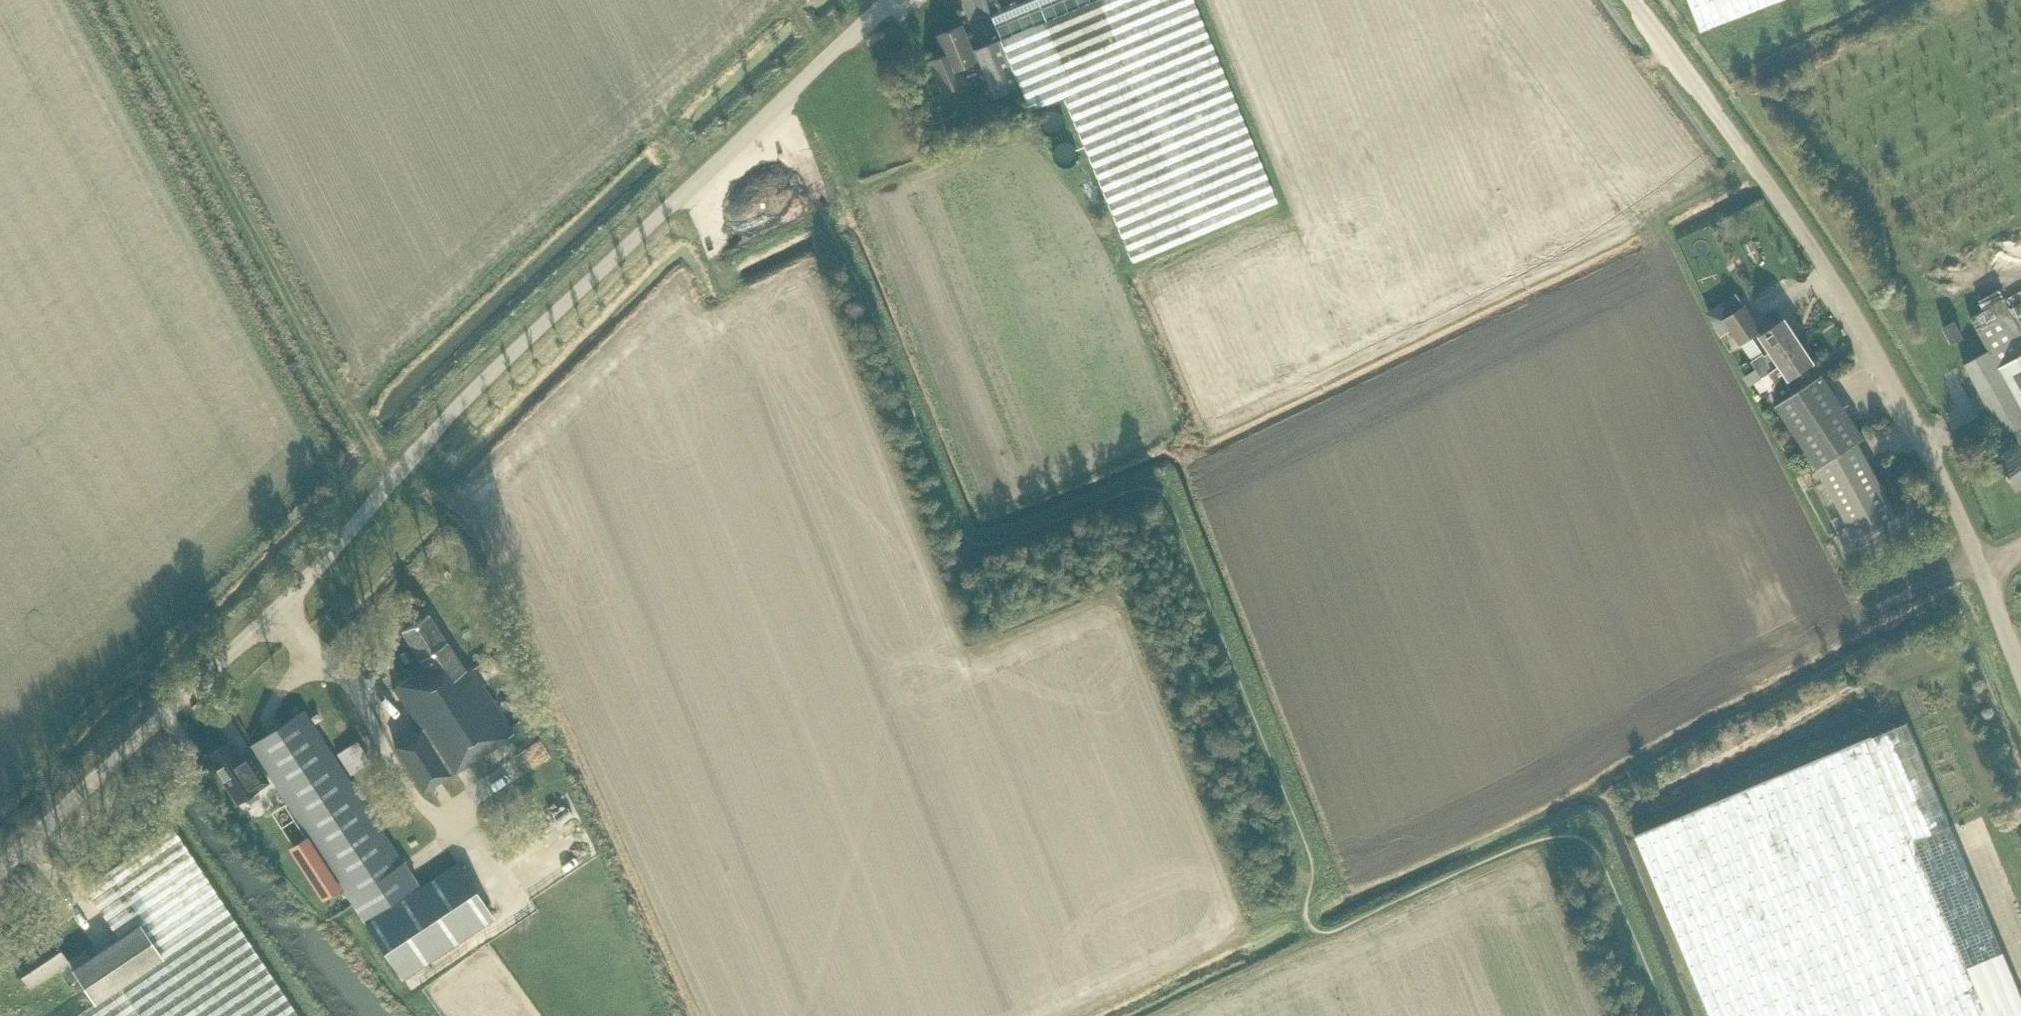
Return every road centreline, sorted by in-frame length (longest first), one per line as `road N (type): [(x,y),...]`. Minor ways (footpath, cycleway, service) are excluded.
road 1 (unclassified): [(0,868),(80,799),(531,332),(885,0)]
road 2 (unclassified): [(2020,670),(1925,453),(1845,302),(1629,0)]

